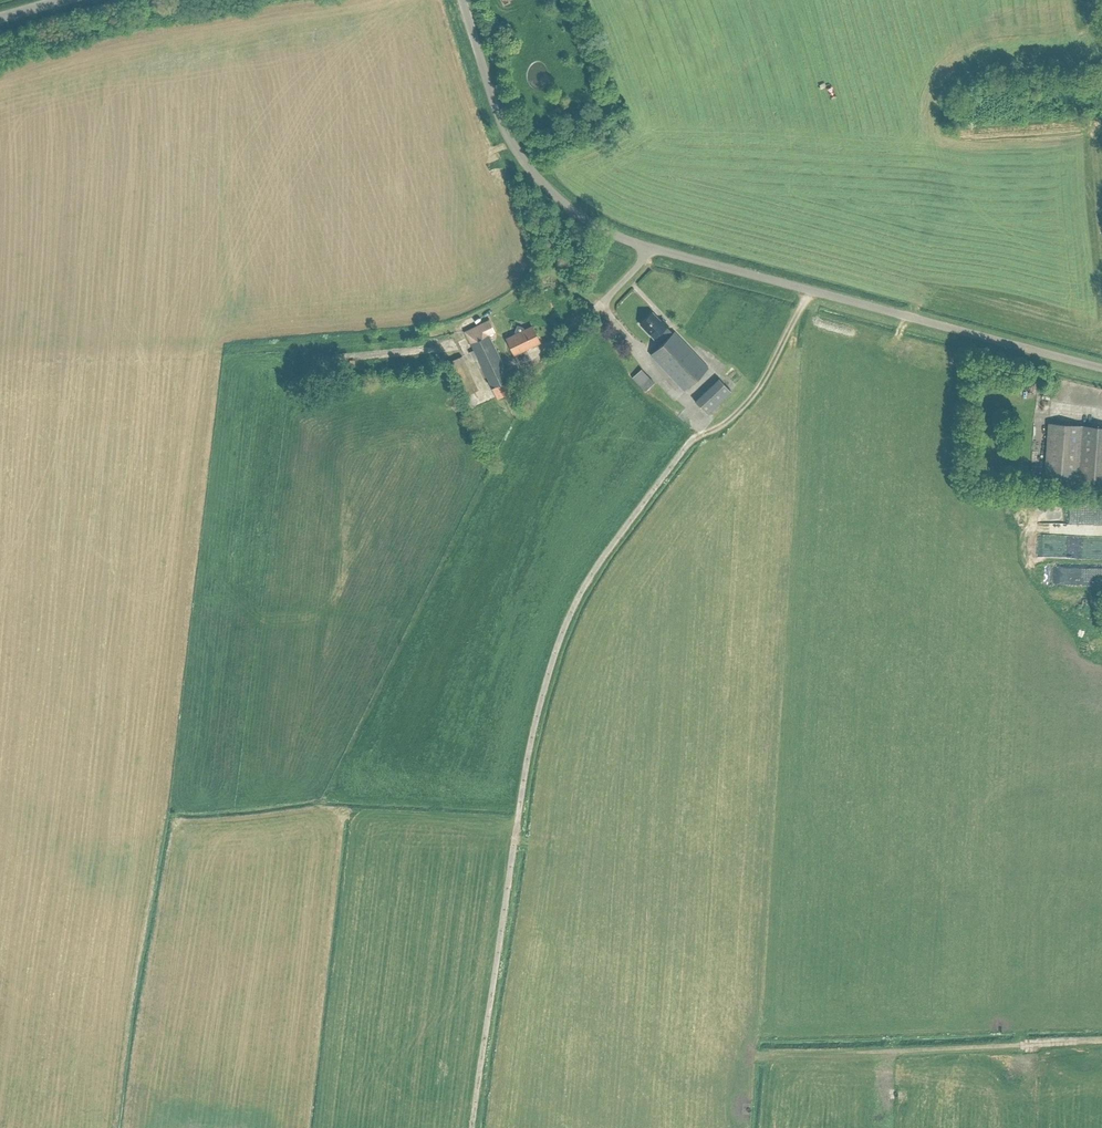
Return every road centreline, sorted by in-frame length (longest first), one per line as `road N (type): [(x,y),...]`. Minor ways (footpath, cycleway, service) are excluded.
road 1 (track): [(811,290),(761,381),(729,418),(690,441),(568,618),(525,770),(472,1127)]
road 2 (unclassified): [(1101,368),(631,241),(593,223),(546,186),(506,132),(462,0)]

